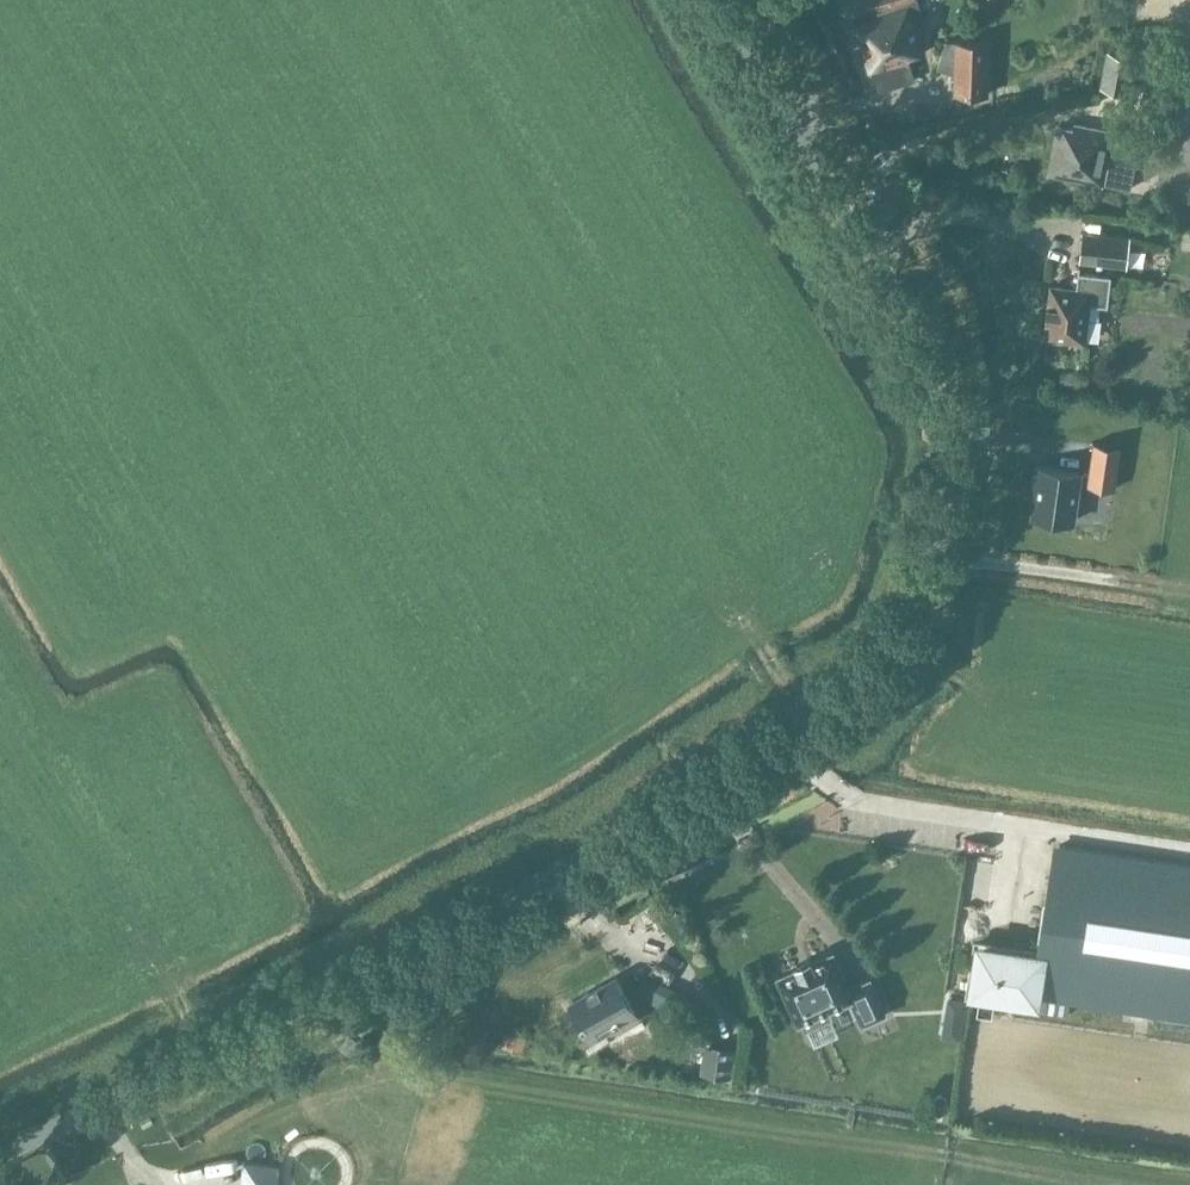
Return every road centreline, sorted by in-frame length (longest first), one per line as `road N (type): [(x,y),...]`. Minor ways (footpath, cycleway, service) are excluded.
road 1 (unclassified): [(0,1161),(677,810),(781,735),(915,609),(943,519),(947,429),(938,377),(923,337),(718,0)]
road 2 (track): [(997,699),(893,638)]

